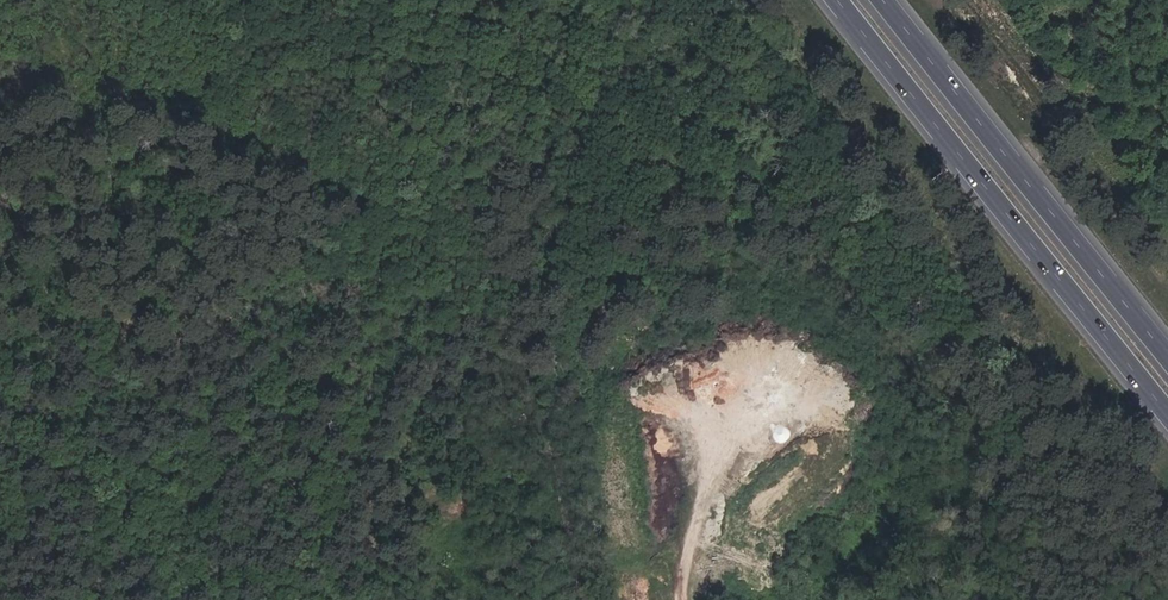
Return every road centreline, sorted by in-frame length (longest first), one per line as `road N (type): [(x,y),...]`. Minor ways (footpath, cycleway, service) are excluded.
road 1 (motorway): [(841,0),(1167,410)]
road 2 (motorway): [(1167,354),(887,0)]

